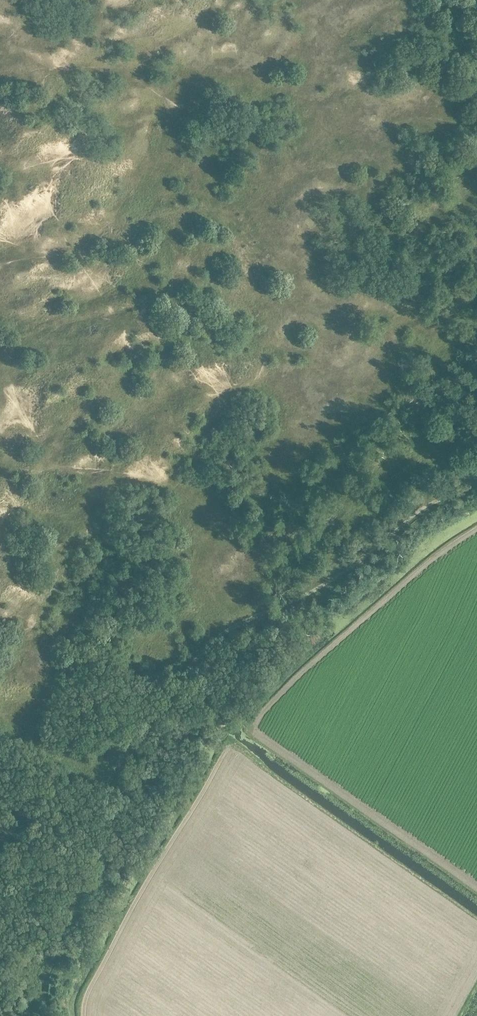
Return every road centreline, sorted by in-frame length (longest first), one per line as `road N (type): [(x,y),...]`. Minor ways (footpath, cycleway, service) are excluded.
road 1 (track): [(118,764),(3,1015)]

